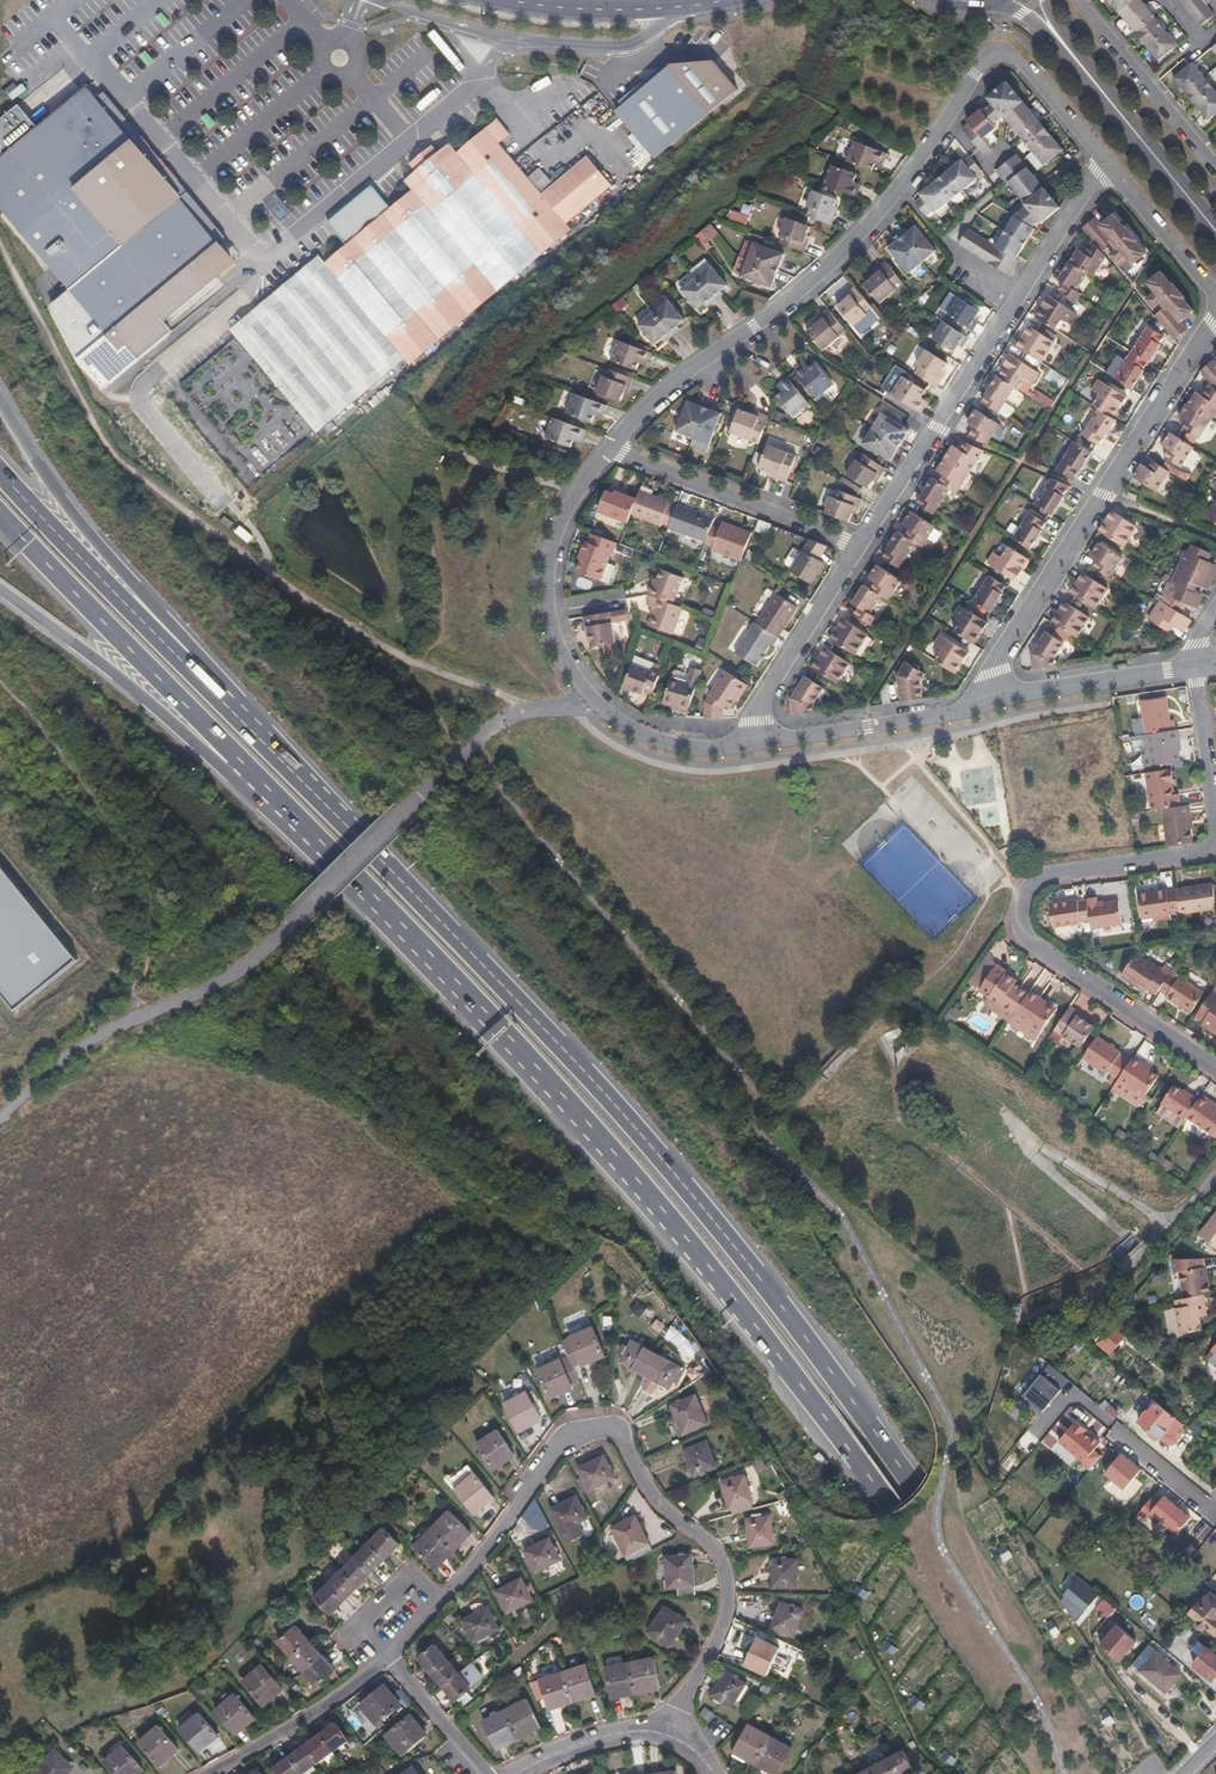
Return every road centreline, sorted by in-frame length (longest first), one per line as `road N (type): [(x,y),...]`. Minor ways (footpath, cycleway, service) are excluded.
road 1 (motorway): [(1090,1773),(913,1491),(711,1223),(241,716)]
road 2 (motorway): [(298,817),(561,1087),(686,1235),(806,1388),(1053,1773)]
road 3 (residential): [(390,1656),(514,1515),(565,1437),(618,1428),(647,1488),(720,1555),(729,1599),(674,1737)]
road 4 (track): [(0,1614),(118,1550),(461,1187)]
road 5 (residential): [(997,49),(850,245),(679,379),(611,448)]
road 6 (residential): [(1215,1067),(1034,944),(1022,909),(1043,877),(1215,849)]
road 7 (residential): [(611,448),(553,540),(548,595),(556,640),(587,698),(615,720),(701,749),(761,745)]
road 8 (residential): [(968,708),(1215,326)]
road 9 (residential): [(861,547),(1106,168)]
road 10 (motorway): [(0,519),(298,817)]
road 11 (motorway): [(241,716),(205,656),(102,547),(0,392)]
road 12 (track): [(0,678),(143,874),(154,903),(137,1018)]
road 13 (motorway): [(0,593),(298,817)]
road 14 (motorway): [(241,716),(0,469)]
road 15 (residential): [(611,448),(861,547)]
road 16 (residential): [(761,745),(760,700),(861,547)]
road 17 (residential): [(968,708),(1192,667)]
road 18 (primary): [(507,0),(619,10),(725,0)]
road 19 (residential): [(390,1656),(317,1717),(213,1773)]
road 20 (residential): [(1215,163),(1079,0)]
road 21 (residential): [(761,745),(968,708)]
road 22 (primary): [(1215,230),(1094,82)]
road 23 (residential): [(1106,168),(1215,298)]
road 24 (residential): [(1215,830),(1192,667)]
road 25 (residential): [(521,1773),(593,1740),(649,1731),(674,1737)]
road 26 (residential): [(997,49),(1106,168)]
road 27 (residential): [(490,1773),(390,1656)]
road 28 (primary): [(987,1),(1033,22),(1094,82)]

